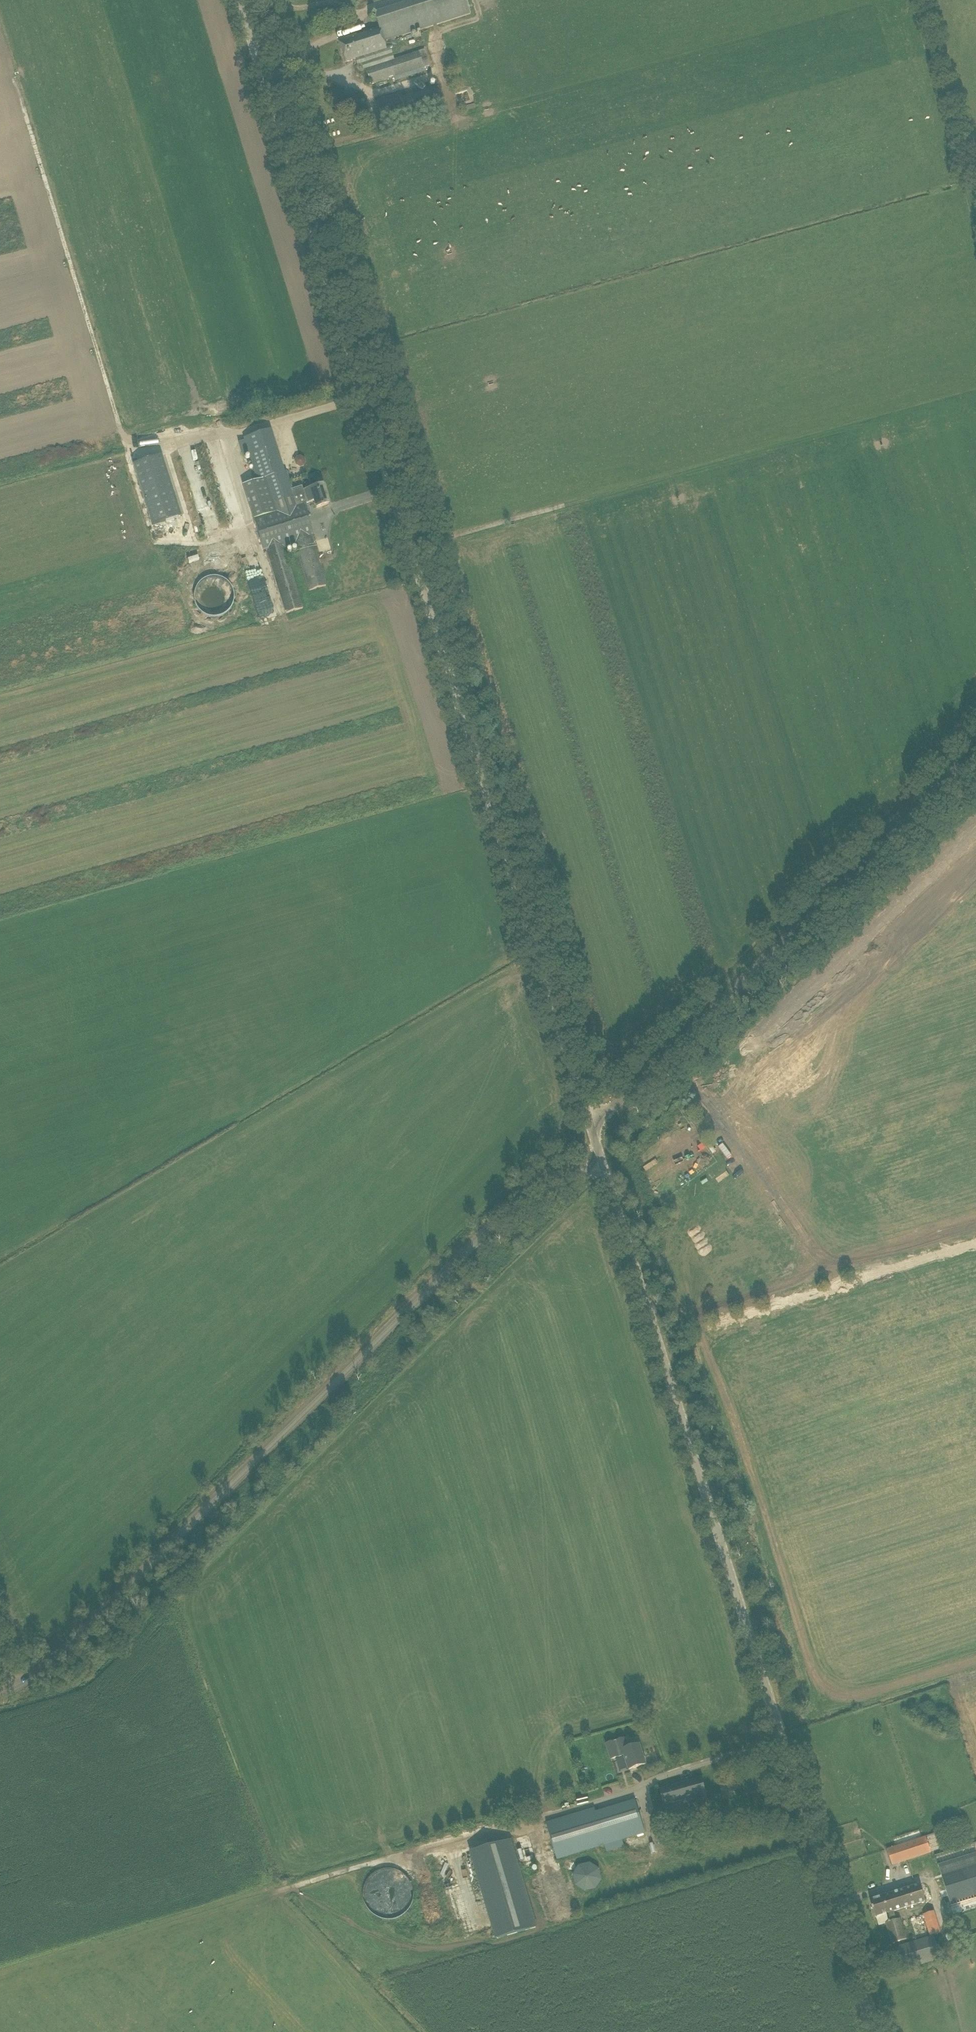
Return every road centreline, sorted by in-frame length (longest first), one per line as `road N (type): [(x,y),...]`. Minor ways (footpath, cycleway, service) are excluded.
road 1 (unclassified): [(591,1117),(241,0)]
road 2 (unclassified): [(0,1693),(55,1656),(529,1191),(604,1166)]
road 3 (unclassified): [(782,1738),(604,1166)]
road 4 (unclassified): [(591,1117),(623,1098),(975,753)]
road 5 (unclassified): [(872,2031),(782,1738)]

